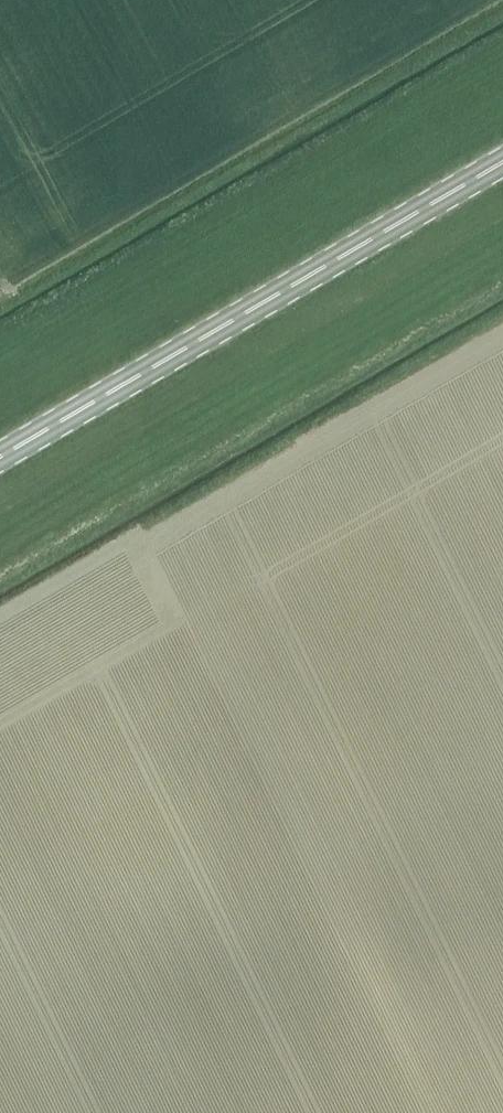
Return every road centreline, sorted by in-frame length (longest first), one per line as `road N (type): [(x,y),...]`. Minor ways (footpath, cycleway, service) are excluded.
road 1 (secondary): [(0,462),(502,170)]

